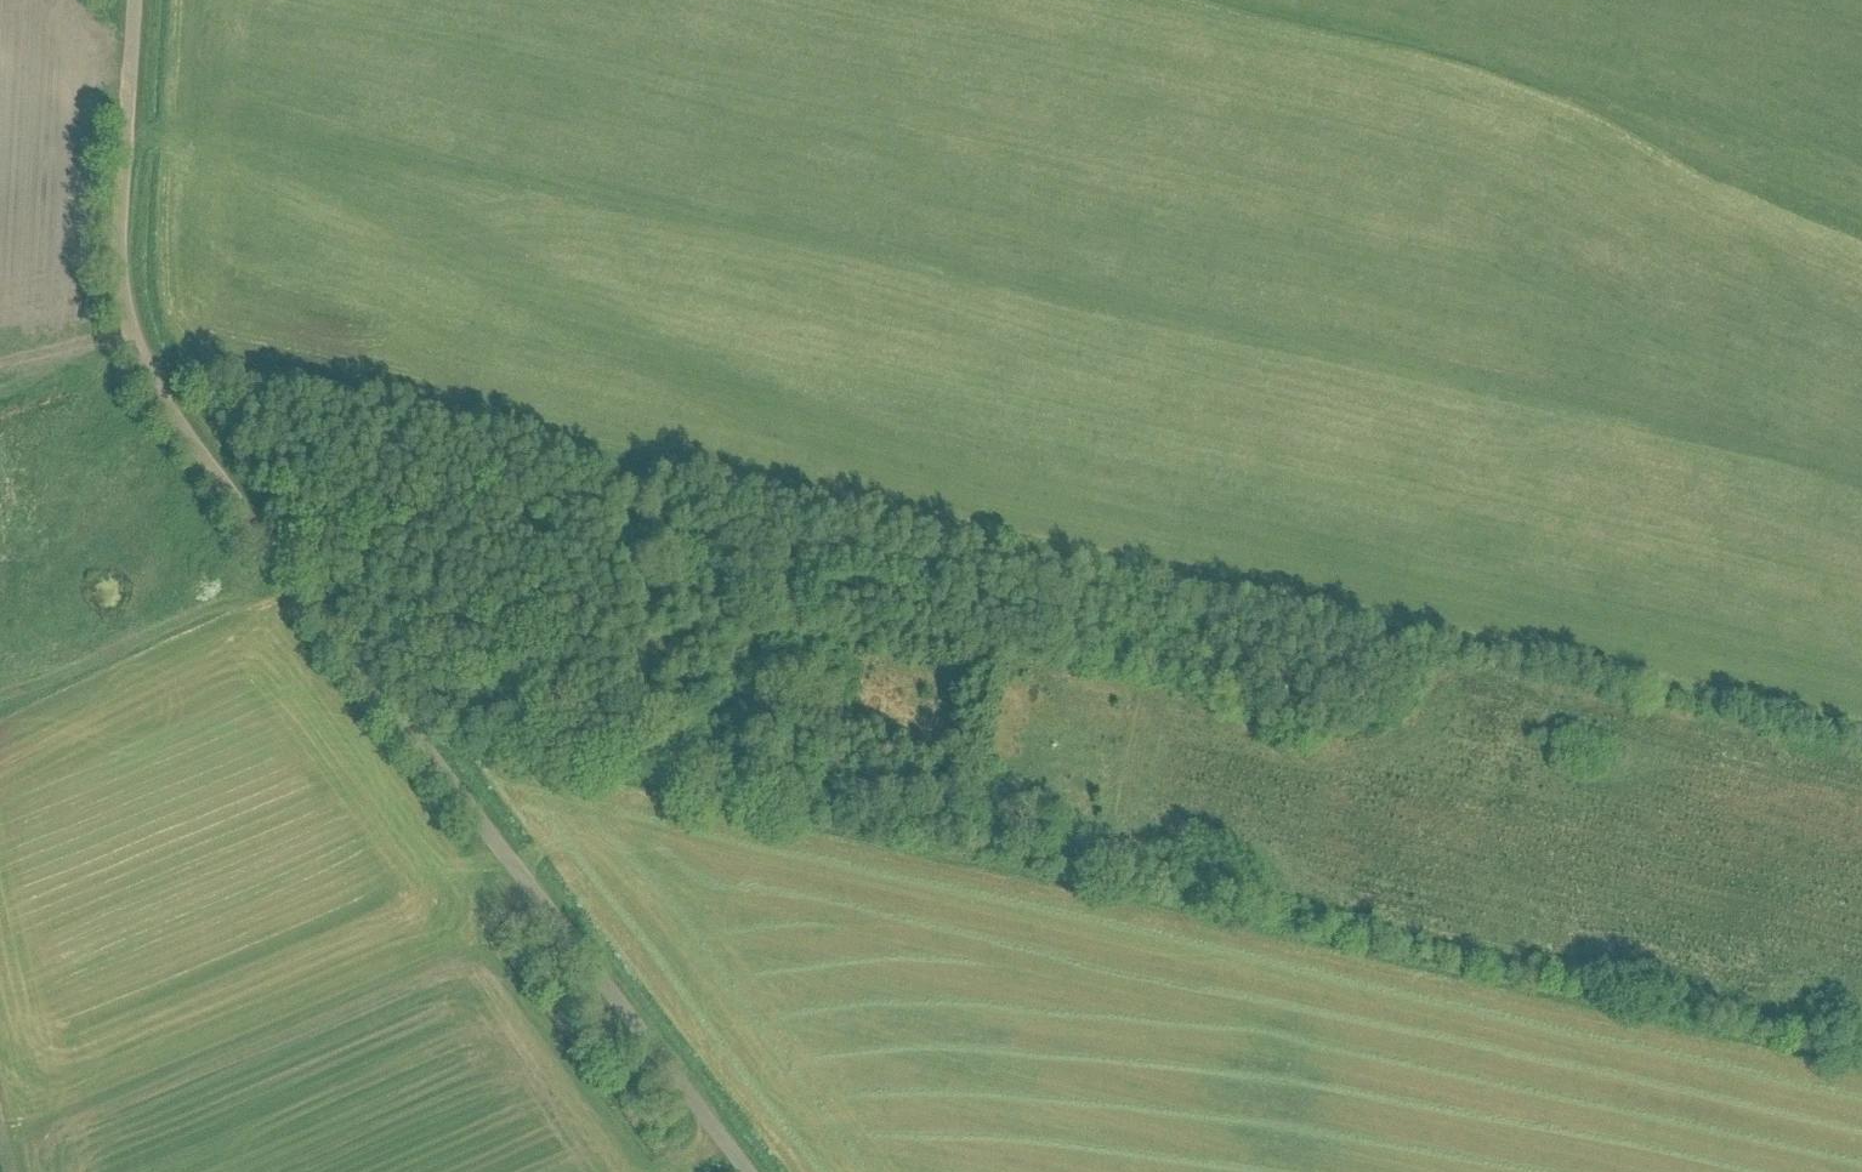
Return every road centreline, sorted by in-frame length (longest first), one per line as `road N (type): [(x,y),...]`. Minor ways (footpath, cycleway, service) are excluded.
road 1 (unclassified): [(746,1171),(166,407),(142,361),(118,270),(134,0)]
road 2 (track): [(292,574),(0,702)]

